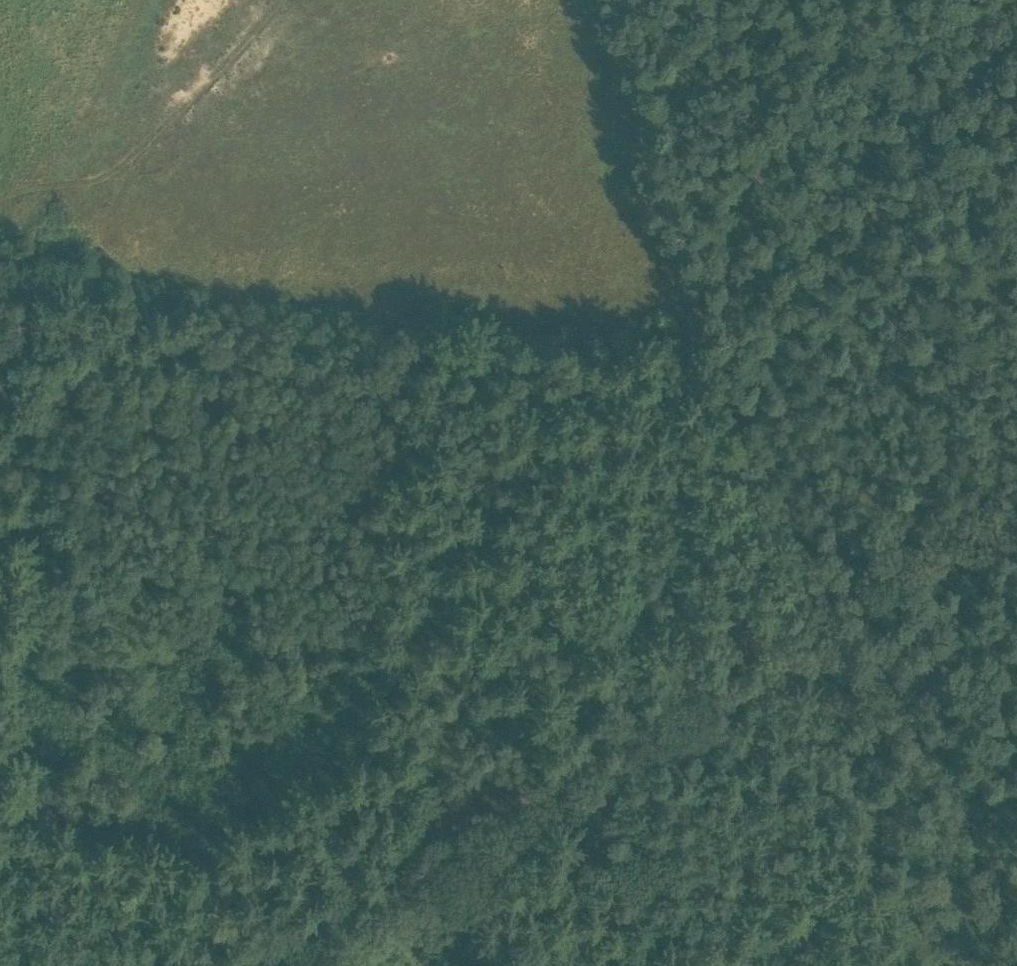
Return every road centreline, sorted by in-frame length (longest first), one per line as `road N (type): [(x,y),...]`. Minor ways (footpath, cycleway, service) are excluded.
road 1 (track): [(0,194),(31,184),(86,186),(110,176),(282,0)]

